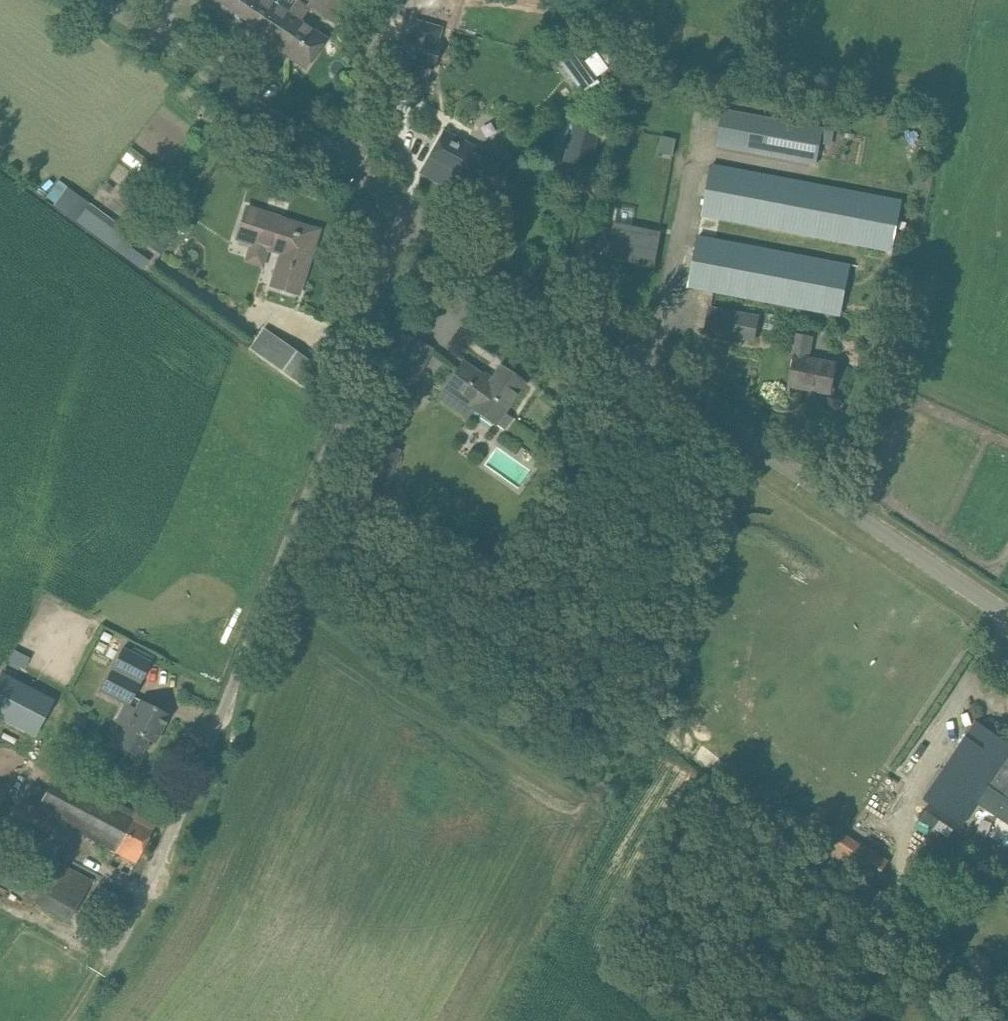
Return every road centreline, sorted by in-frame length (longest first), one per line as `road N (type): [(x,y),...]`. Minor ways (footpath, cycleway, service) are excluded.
road 1 (unclassified): [(108,956),(152,902),(180,849),(403,211)]
road 2 (unclassified): [(1007,614),(403,211)]
road 3 (unclassified): [(345,171),(94,0)]
road 4 (unclassified): [(345,171),(383,0)]

